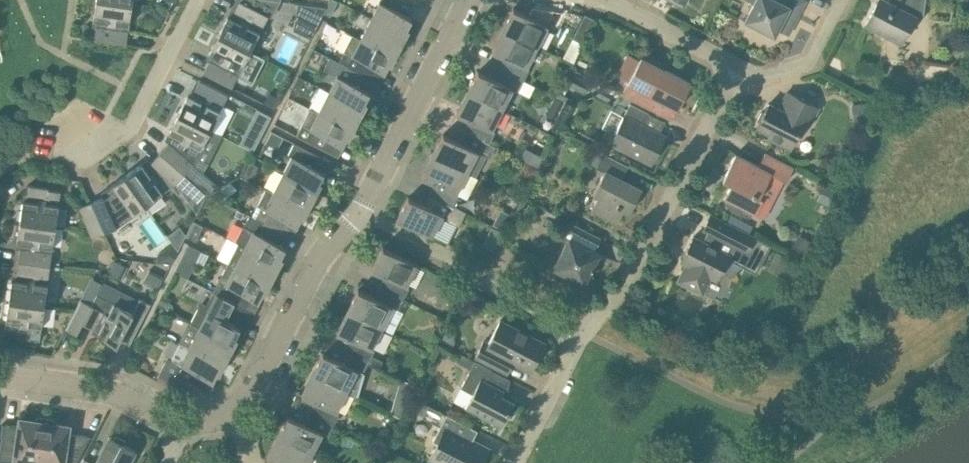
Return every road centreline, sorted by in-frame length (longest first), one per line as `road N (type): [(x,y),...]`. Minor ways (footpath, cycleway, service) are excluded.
road 1 (residential): [(184,422),(235,410),(321,257),(361,213)]
road 2 (residential): [(0,174),(28,157),(93,153),(130,128),(195,0)]
road 3 (residential): [(584,333),(628,279),(721,95)]
road 4 (residential): [(584,333),(361,213)]
road 5 (residential): [(361,213),(468,0)]
road 6 (residential): [(0,376),(105,390),(184,422)]
road 7 (residential): [(515,462),(584,333)]
road 8 (residential): [(715,55),(604,0)]

